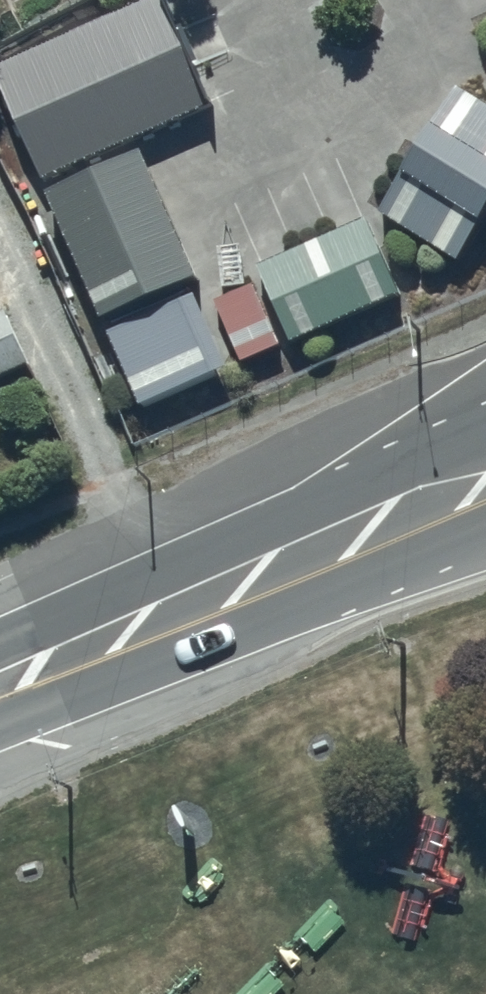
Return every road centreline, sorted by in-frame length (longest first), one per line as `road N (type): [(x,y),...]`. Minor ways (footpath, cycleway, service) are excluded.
road 1 (trunk): [(0,641),(485,408)]
road 2 (trunk): [(485,523),(0,726)]

